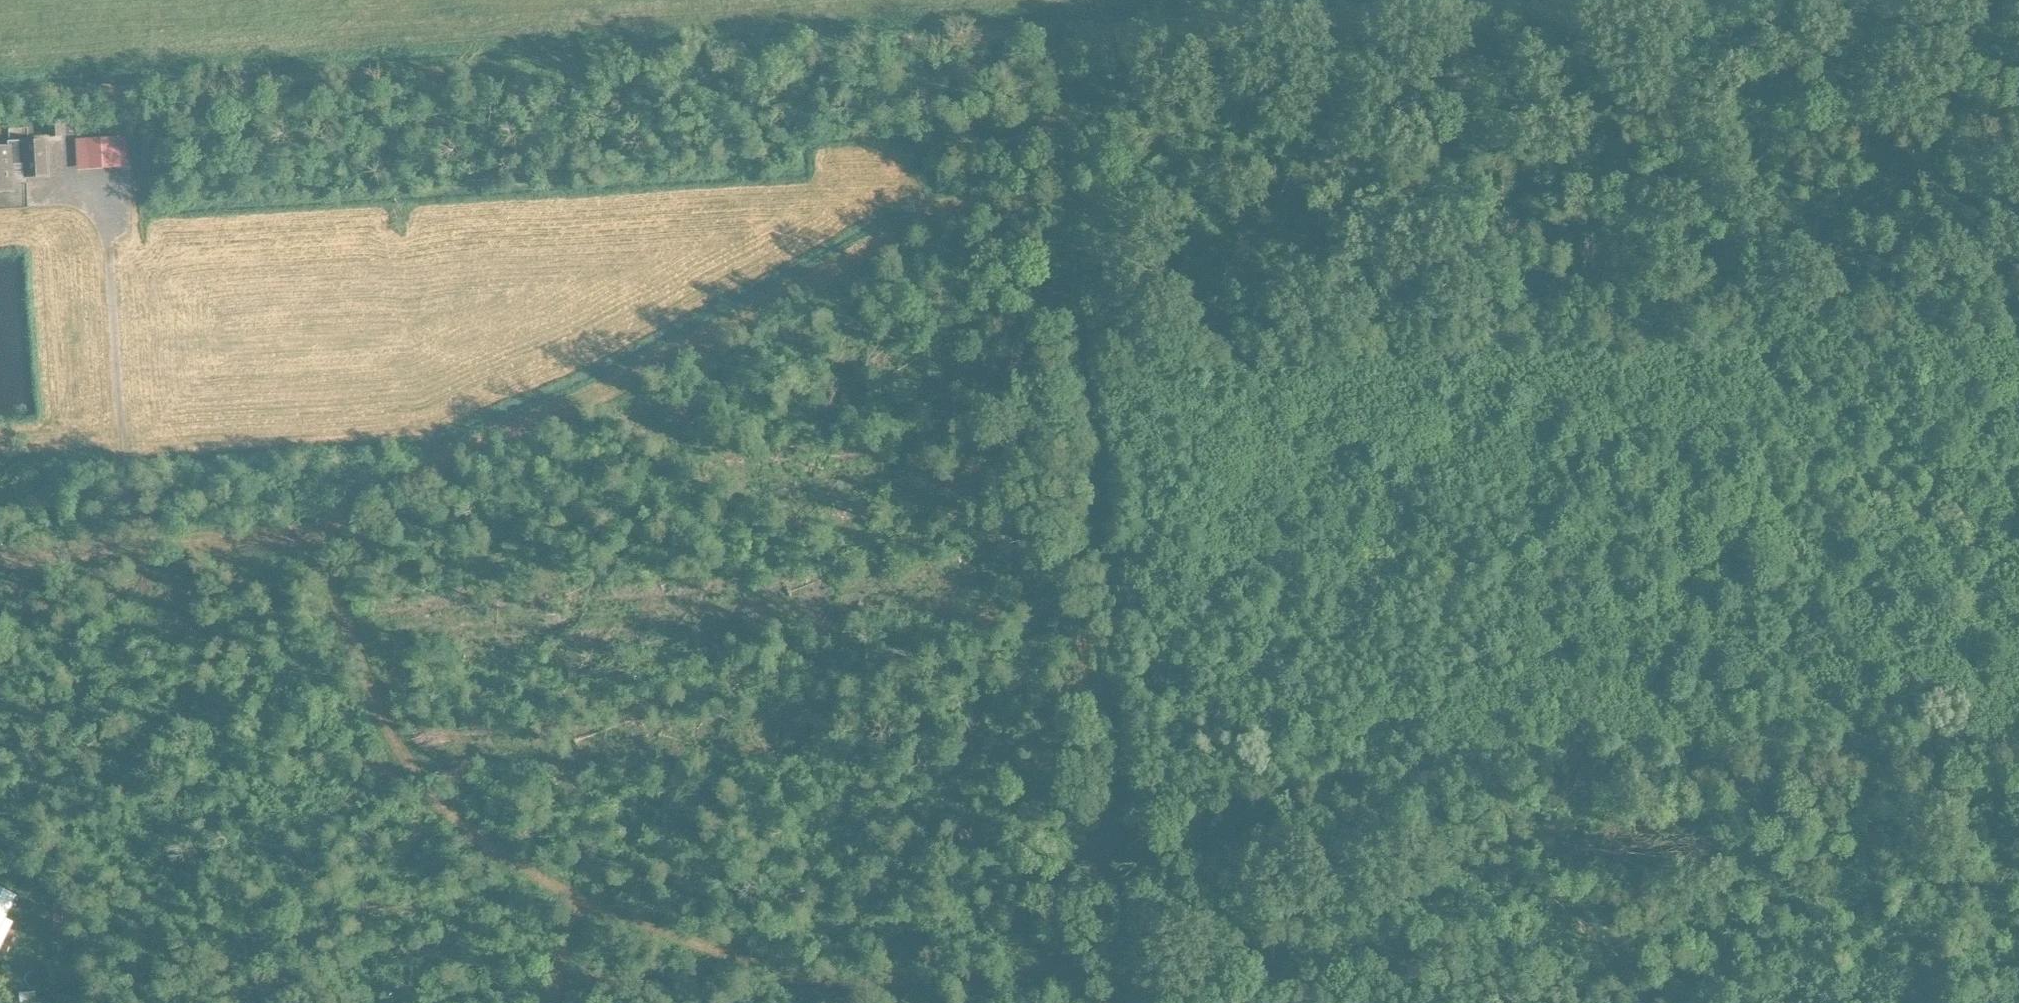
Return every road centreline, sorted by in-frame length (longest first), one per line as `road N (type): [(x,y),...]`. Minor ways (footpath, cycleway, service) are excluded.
road 1 (track): [(130,553),(334,542)]

